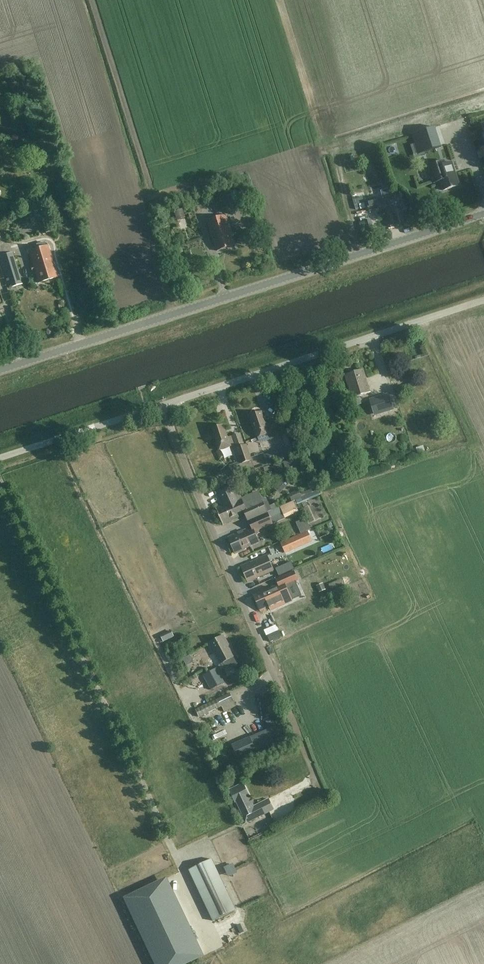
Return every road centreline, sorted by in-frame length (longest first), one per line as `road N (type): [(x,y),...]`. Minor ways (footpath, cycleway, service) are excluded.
road 1 (unclassified): [(0,458),(483,300)]
road 2 (tertiary): [(0,370),(483,214)]
road 3 (track): [(355,256),(356,232),(335,156),(318,135),(276,0)]

